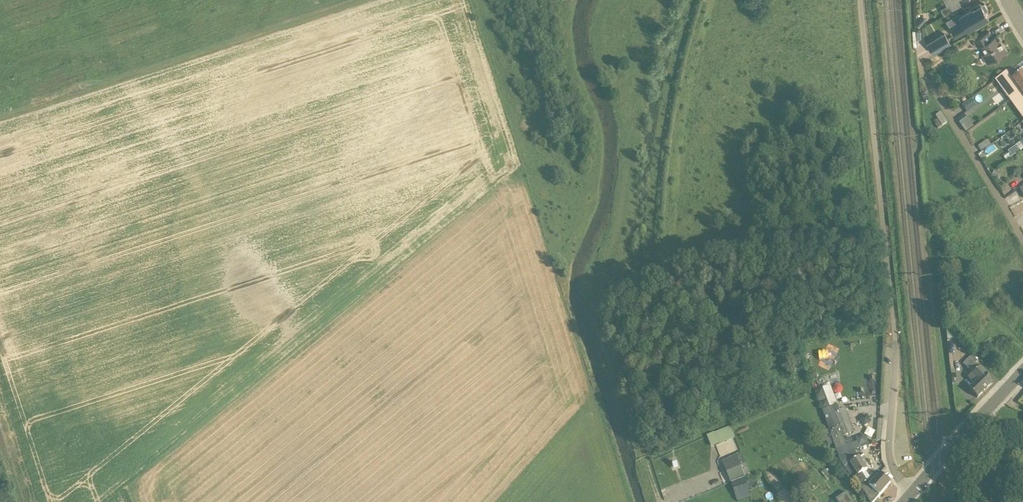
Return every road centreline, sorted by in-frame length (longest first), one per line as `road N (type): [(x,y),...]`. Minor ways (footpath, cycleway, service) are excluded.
road 1 (unclassified): [(910,494),(890,460),(896,341),(862,0)]
road 2 (unclassified): [(1022,242),(921,62)]

